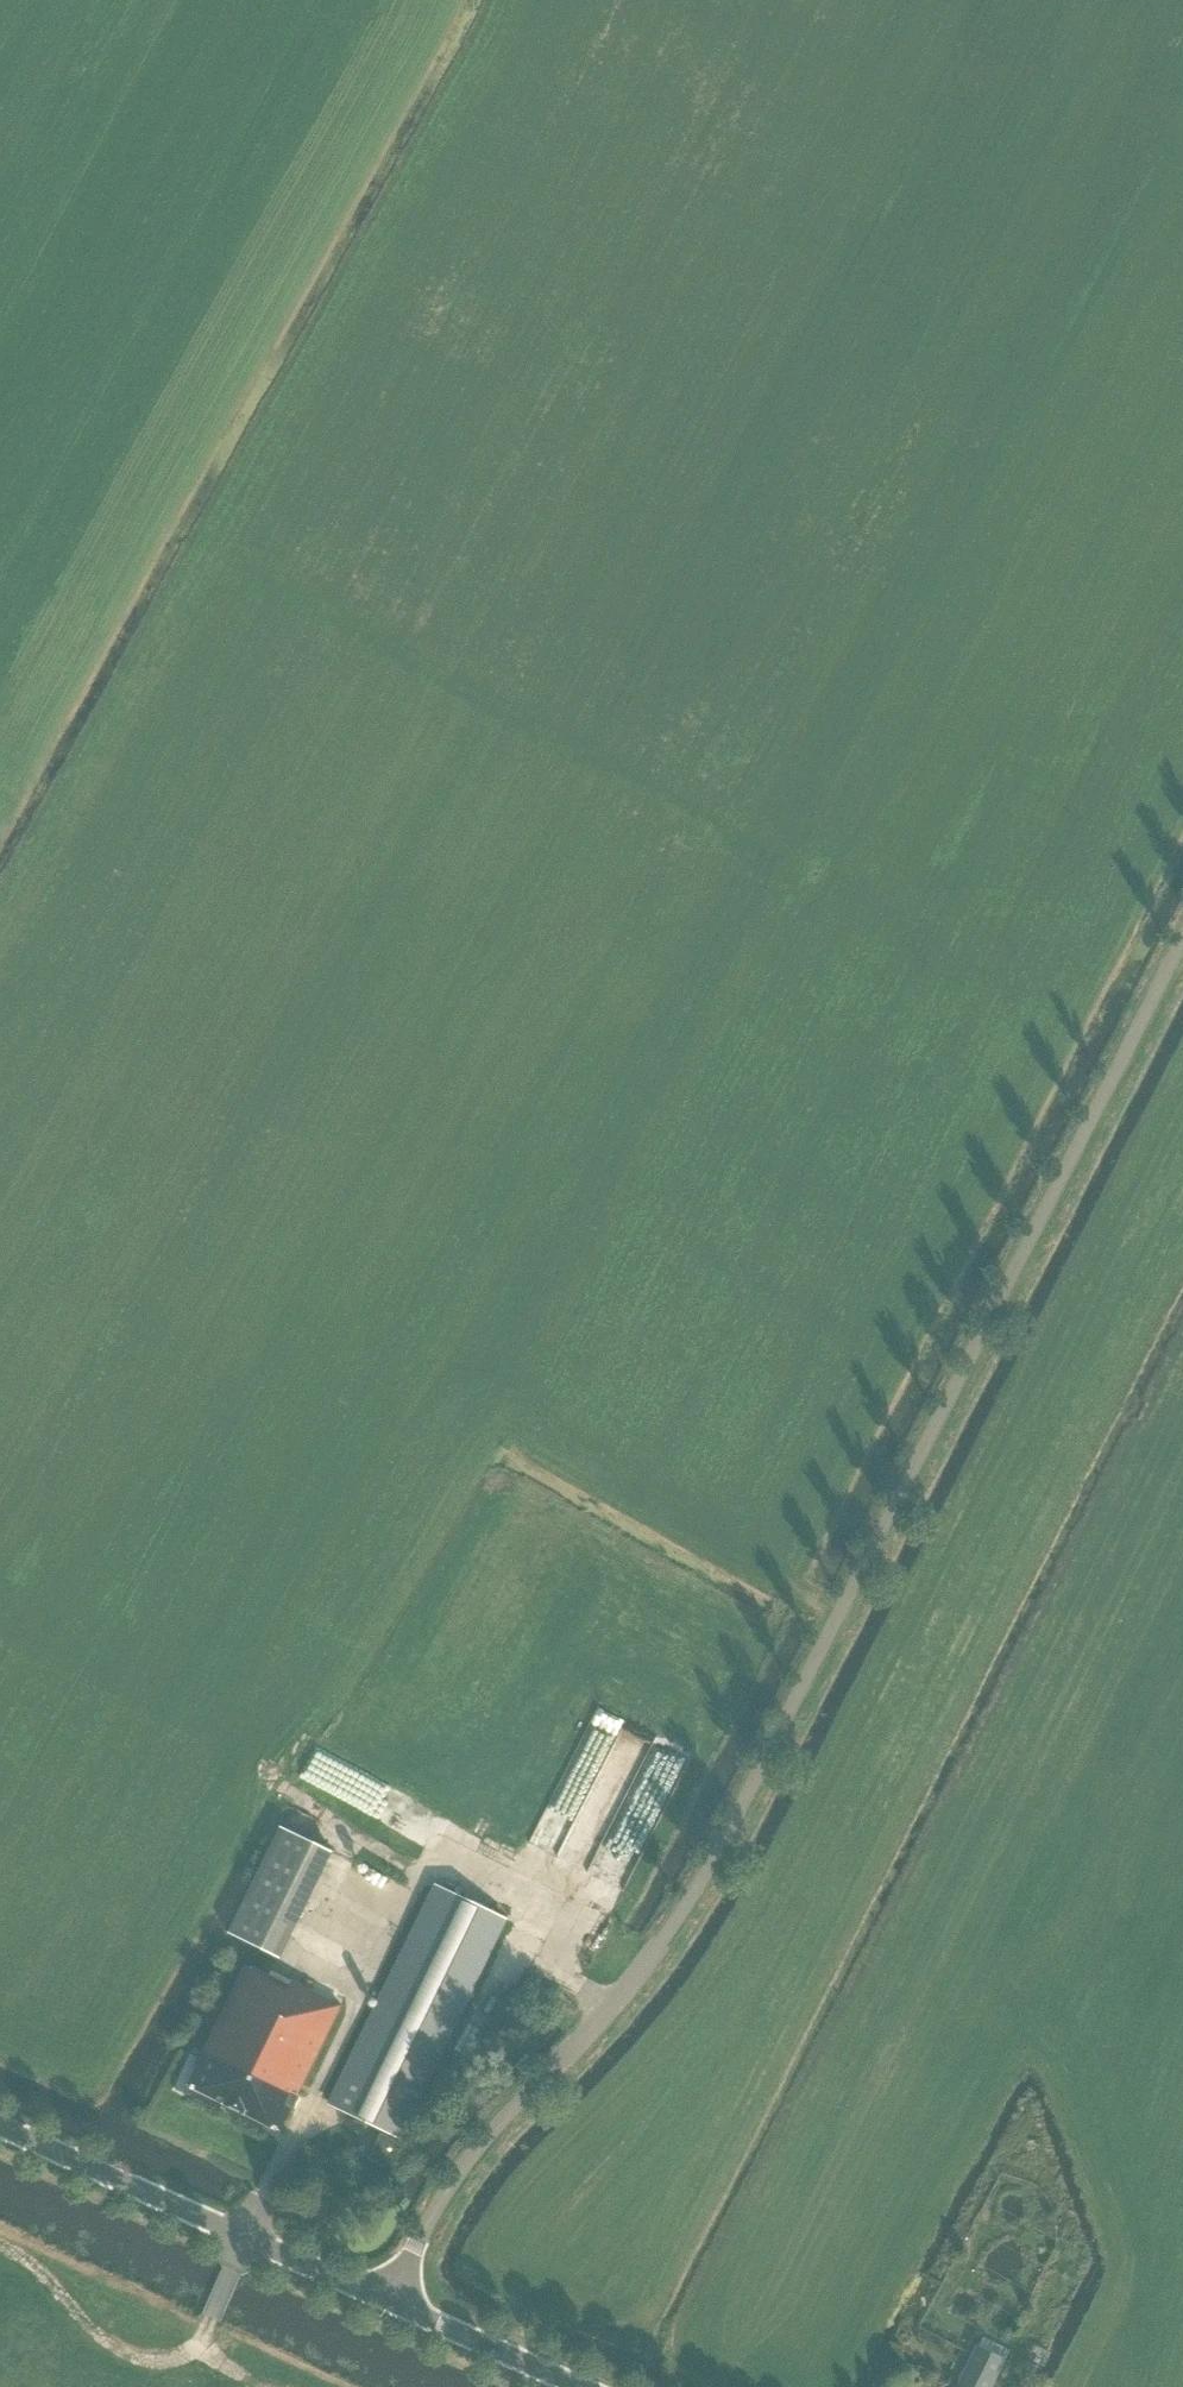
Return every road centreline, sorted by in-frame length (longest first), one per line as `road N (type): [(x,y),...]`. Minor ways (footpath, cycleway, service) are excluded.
road 1 (unclassified): [(392,2305),(444,2191),(665,1938),(1182,937)]
road 2 (unclassified): [(392,2305),(0,2128)]
road 3 (track): [(206,2327),(184,2355),(135,2358),(0,2246)]
road 4 (unclassified): [(571,2386),(392,2305)]

